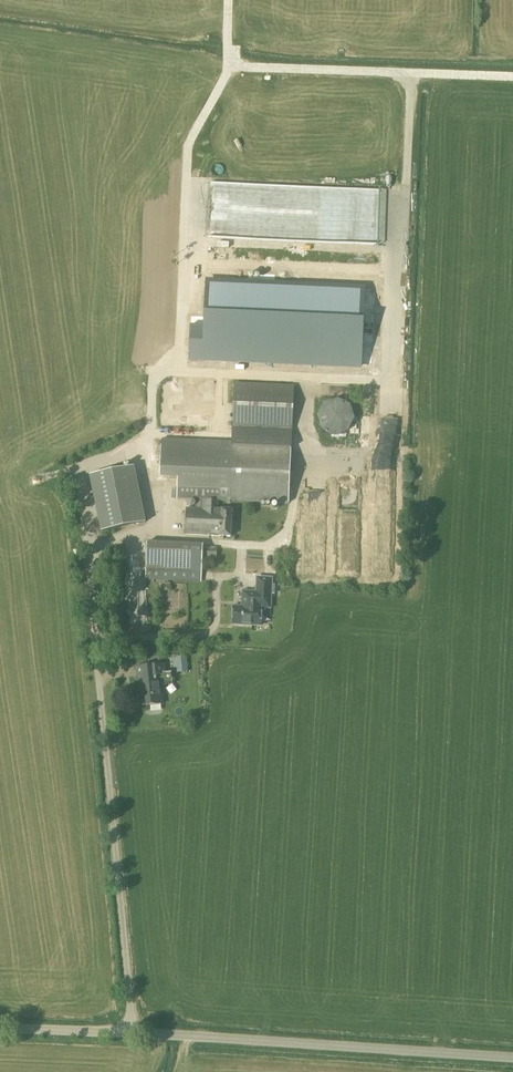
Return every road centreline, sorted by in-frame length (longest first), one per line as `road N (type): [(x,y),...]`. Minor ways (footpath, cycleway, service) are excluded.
road 1 (unclassified): [(134,1034),(87,538)]
road 2 (tertiary): [(512,1058),(134,1034)]
road 3 (tertiary): [(134,1034),(0,1029)]

